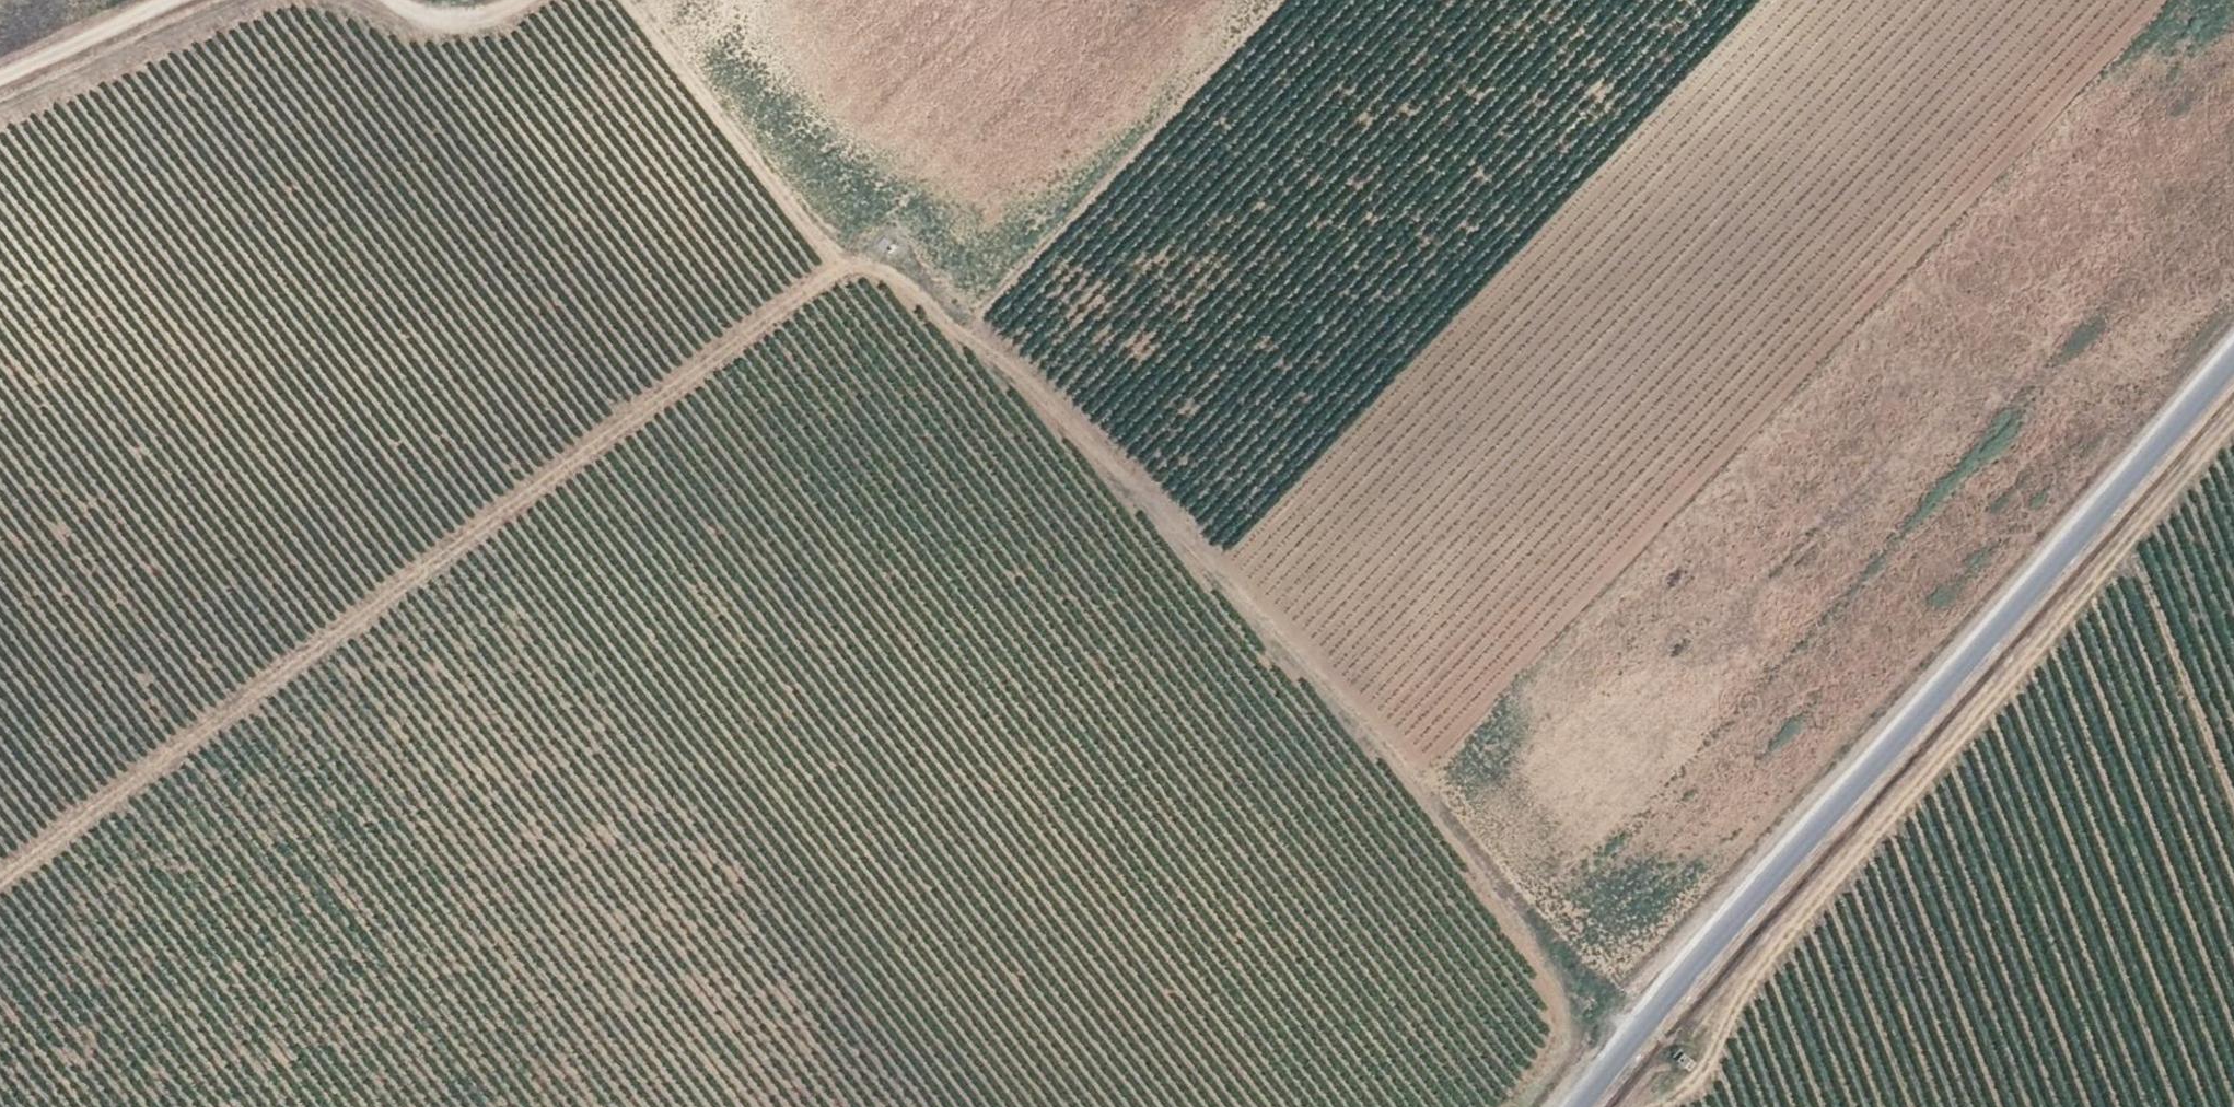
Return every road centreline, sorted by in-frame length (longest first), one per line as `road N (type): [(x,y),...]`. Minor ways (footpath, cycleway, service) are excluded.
road 1 (unclassified): [(1583,1106),(2233,359)]
road 2 (unclassified): [(0,110),(277,0)]
road 3 (unclassified): [(371,0),(464,41),(506,31),(553,0)]

